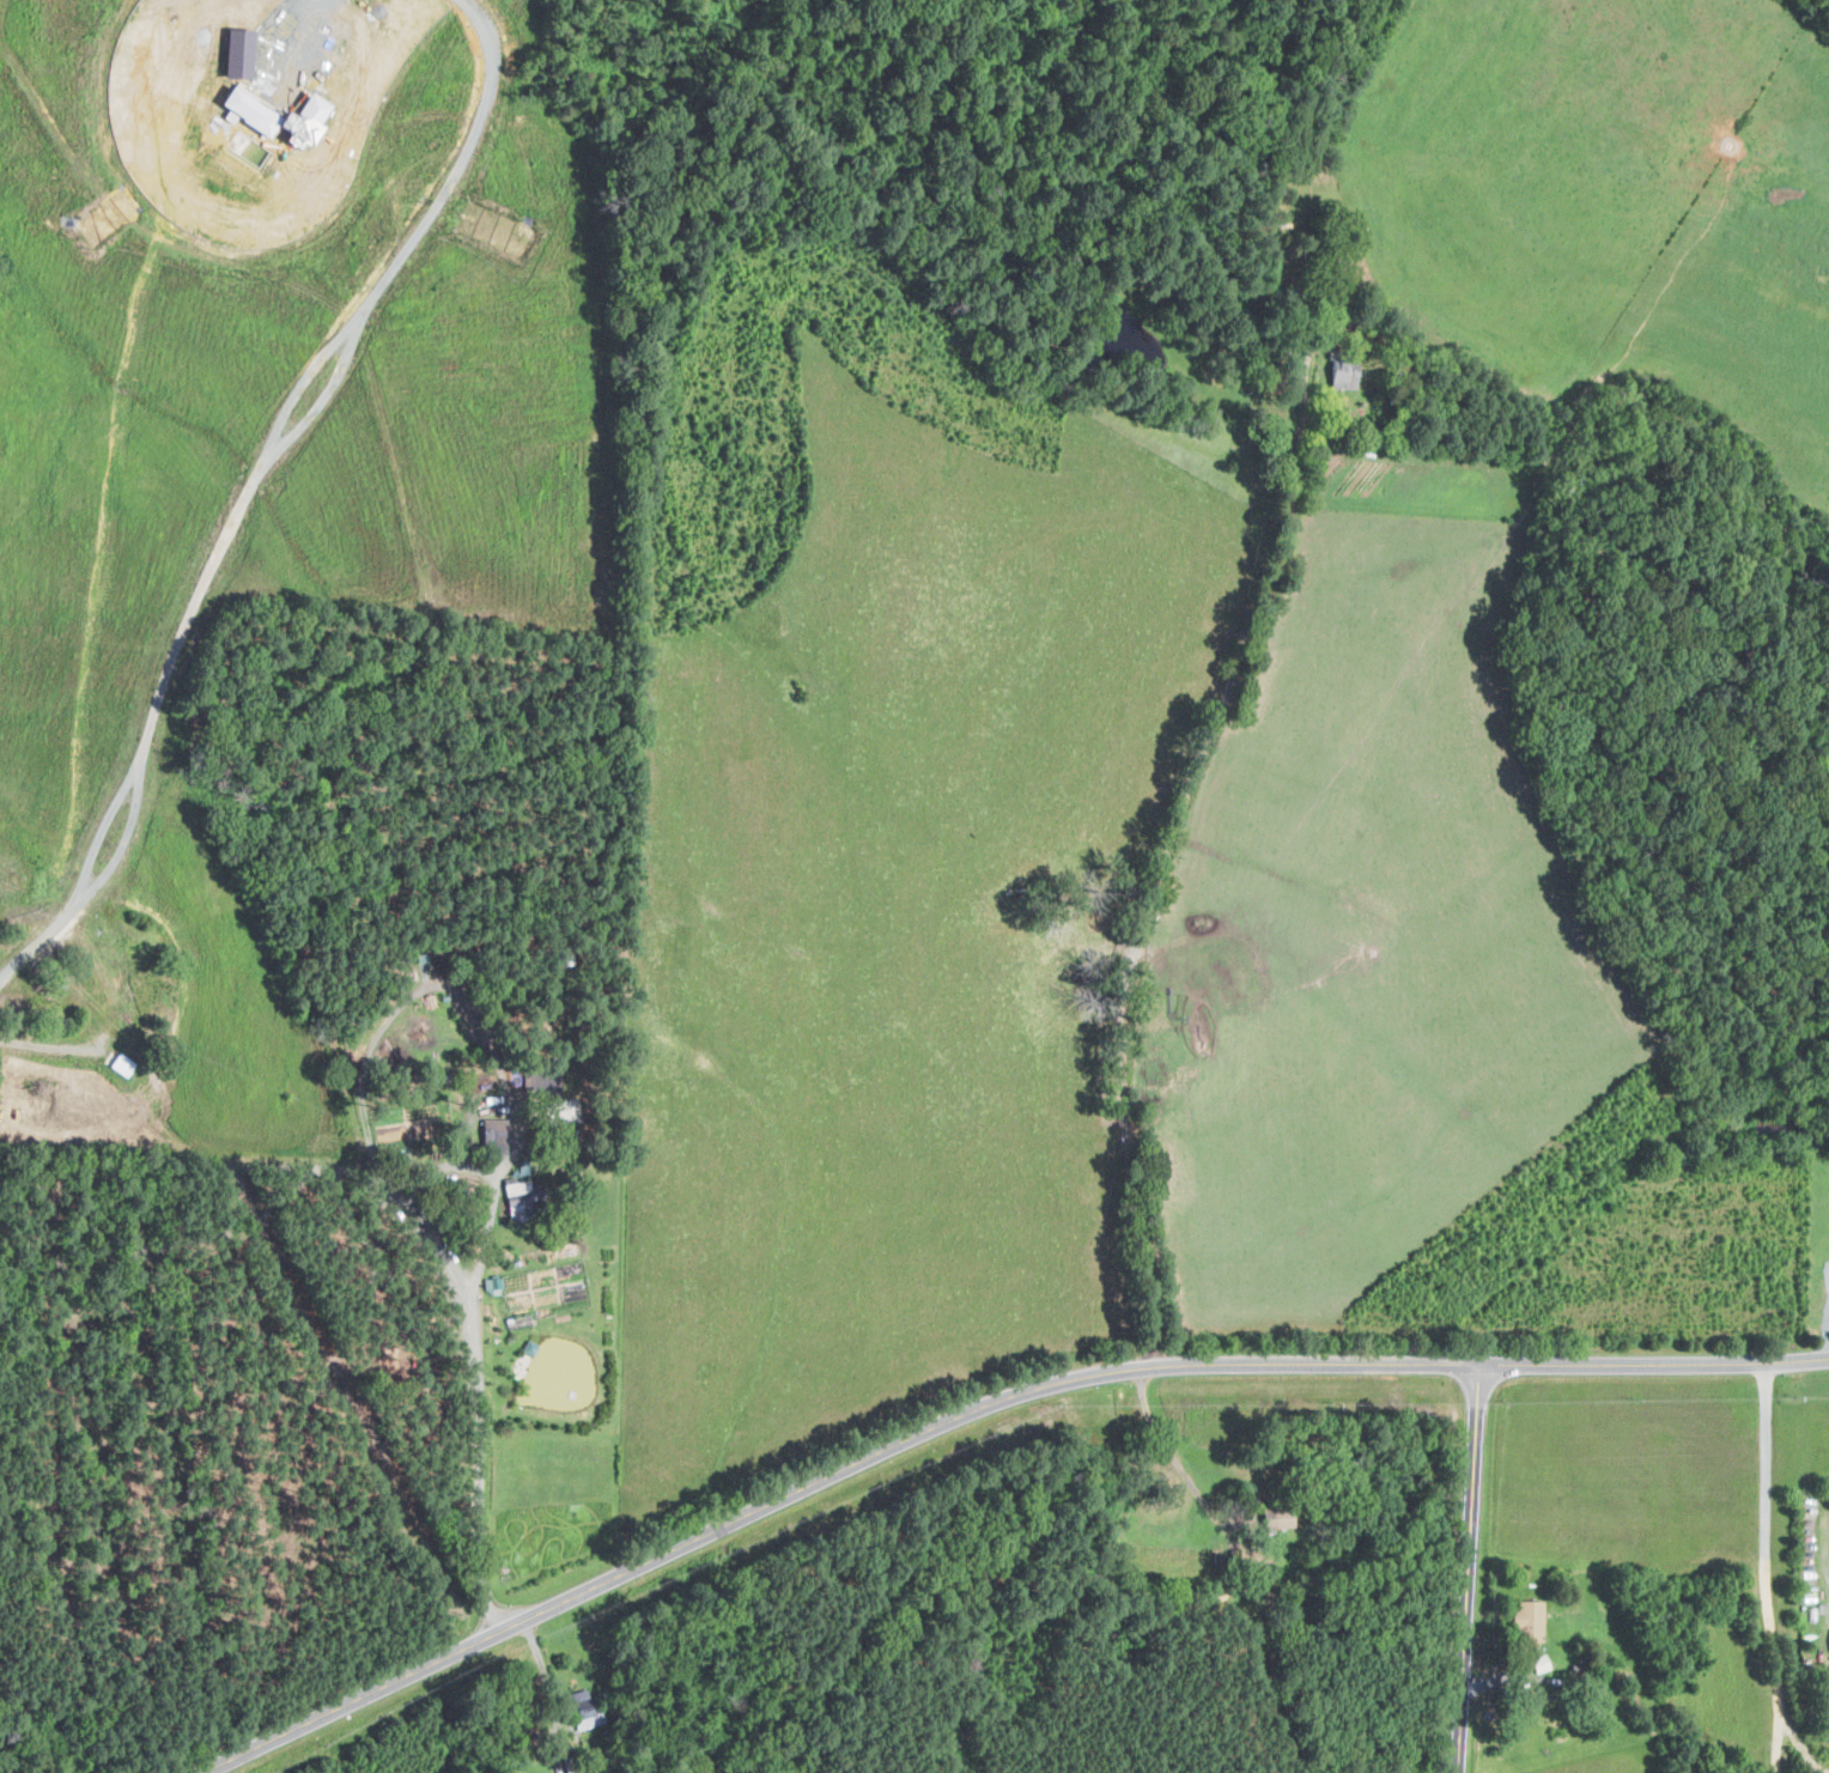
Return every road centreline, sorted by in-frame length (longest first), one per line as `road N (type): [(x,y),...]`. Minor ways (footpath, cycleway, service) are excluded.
road 1 (tertiary): [(210,1772),(912,1439),(1080,1380),(1152,1368),(1828,1362)]
road 2 (residential): [(1777,1772),(1782,1705),(1766,1536),(1769,1366)]
road 3 (residential): [(1459,1772),(1482,1367)]

